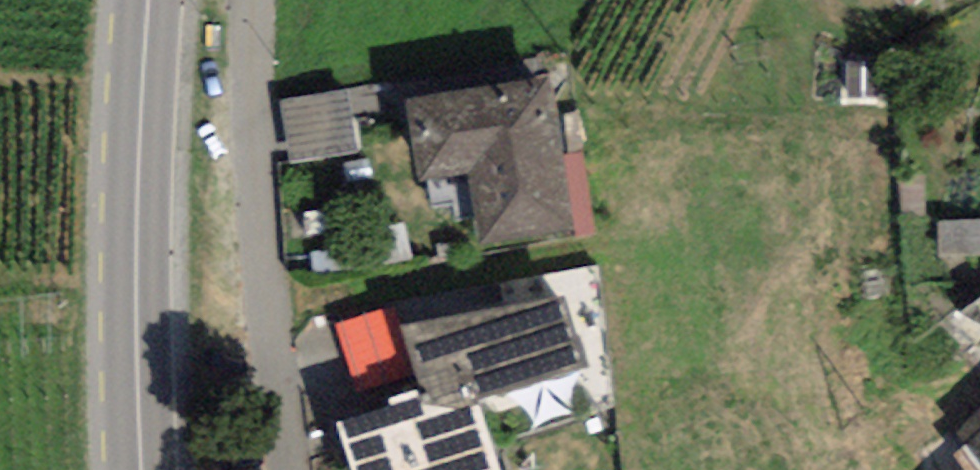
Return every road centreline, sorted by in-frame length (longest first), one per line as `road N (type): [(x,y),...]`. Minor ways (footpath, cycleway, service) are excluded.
road 1 (residential): [(292,469),(265,282),(263,0)]
road 2 (secondary): [(146,0),(130,294),(140,469)]

